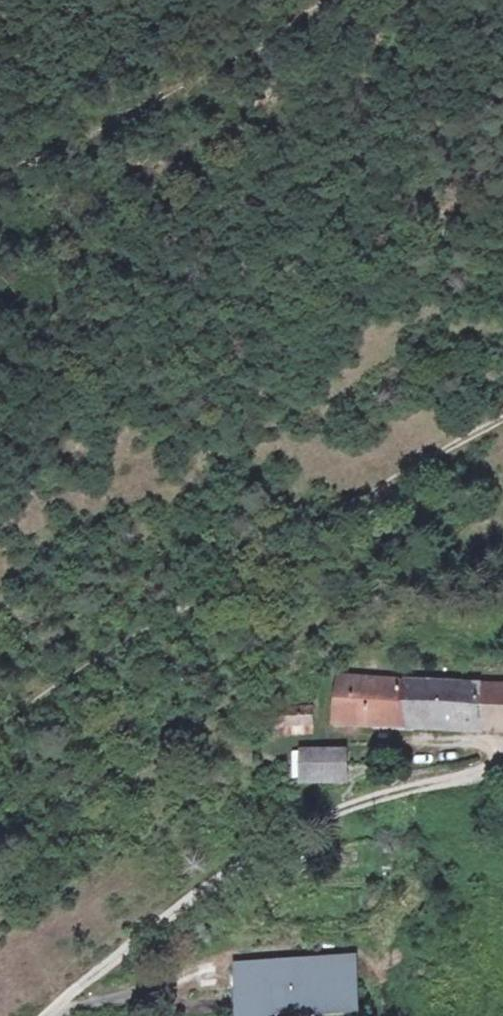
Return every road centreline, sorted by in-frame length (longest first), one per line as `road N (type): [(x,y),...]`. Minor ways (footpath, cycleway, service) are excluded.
road 1 (track): [(502,420),(399,474),(0,720)]
road 2 (track): [(336,0),(0,188)]

